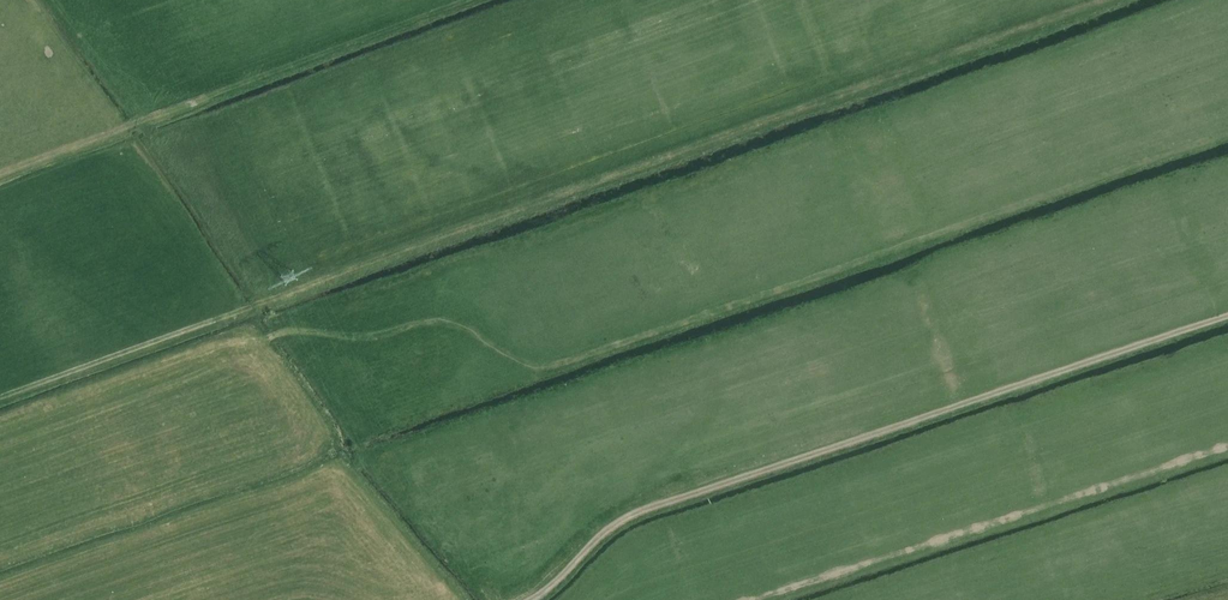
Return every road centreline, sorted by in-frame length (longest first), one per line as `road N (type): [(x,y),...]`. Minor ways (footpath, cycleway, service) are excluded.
road 1 (track): [(1227,314),(636,513),(531,599)]

